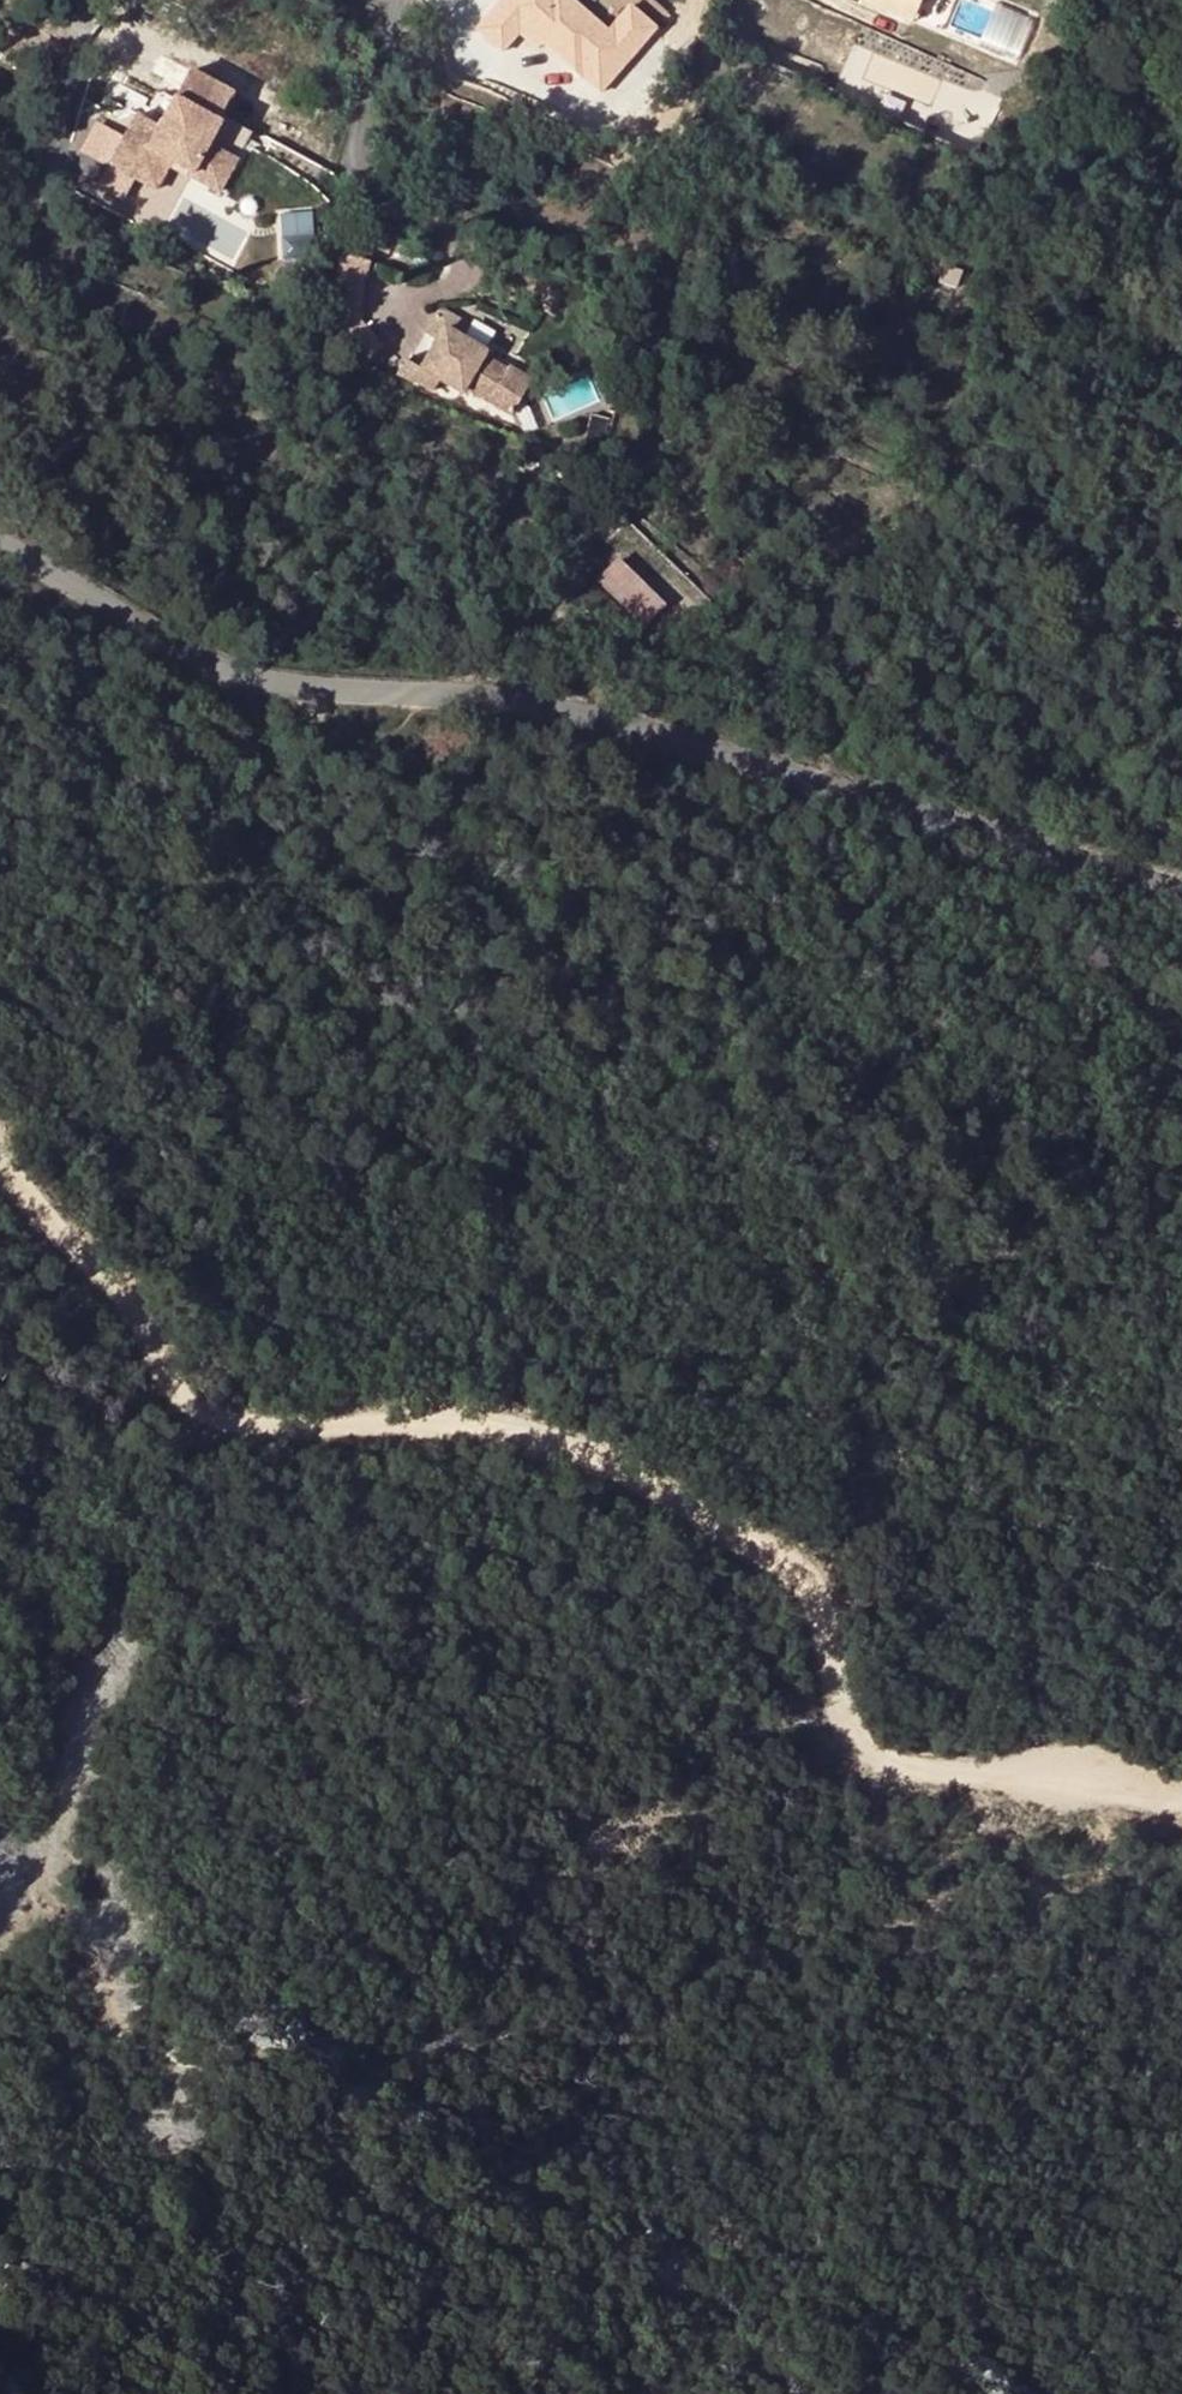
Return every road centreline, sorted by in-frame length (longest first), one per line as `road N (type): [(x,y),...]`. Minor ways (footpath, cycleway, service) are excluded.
road 1 (track): [(1181,1802),(874,1757),(838,1716),(808,1595),(732,1540),(565,1450),(442,1424),(261,1429),(205,1415),(165,1376),(118,1295),(0,1168)]
road 2 (residential): [(0,551),(203,658),(312,694),(535,709),(597,721),(1181,893)]
road 3 (residential): [(408,214),(356,162),(401,0)]

